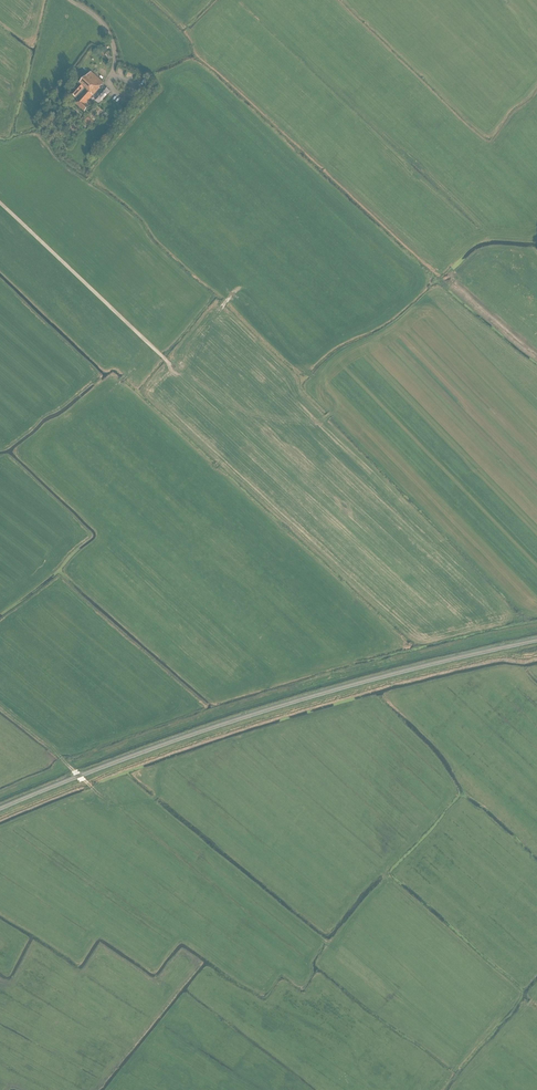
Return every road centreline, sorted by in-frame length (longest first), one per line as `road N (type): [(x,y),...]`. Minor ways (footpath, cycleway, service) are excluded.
road 1 (track): [(0,202),(171,363),(184,360),(234,296)]
road 2 (track): [(0,702),(95,793)]

